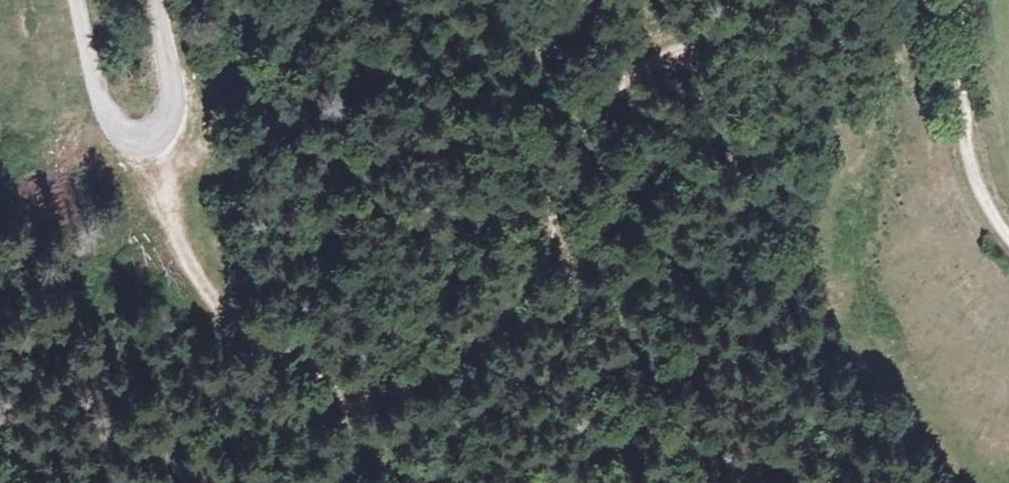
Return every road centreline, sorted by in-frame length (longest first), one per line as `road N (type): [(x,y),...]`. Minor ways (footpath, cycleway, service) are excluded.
road 1 (track): [(146,144),(219,319),(321,382),(401,379),(453,362),(505,315),(550,250),(586,131),(622,88),(747,20),(766,0)]
road 2 (track): [(961,0),(963,127),(976,182),(1008,238)]
road 3 (unclassified): [(77,0),(109,119),(125,139),(146,144)]
road 4 (unclassified): [(163,0),(173,102),(165,127),(146,144)]

